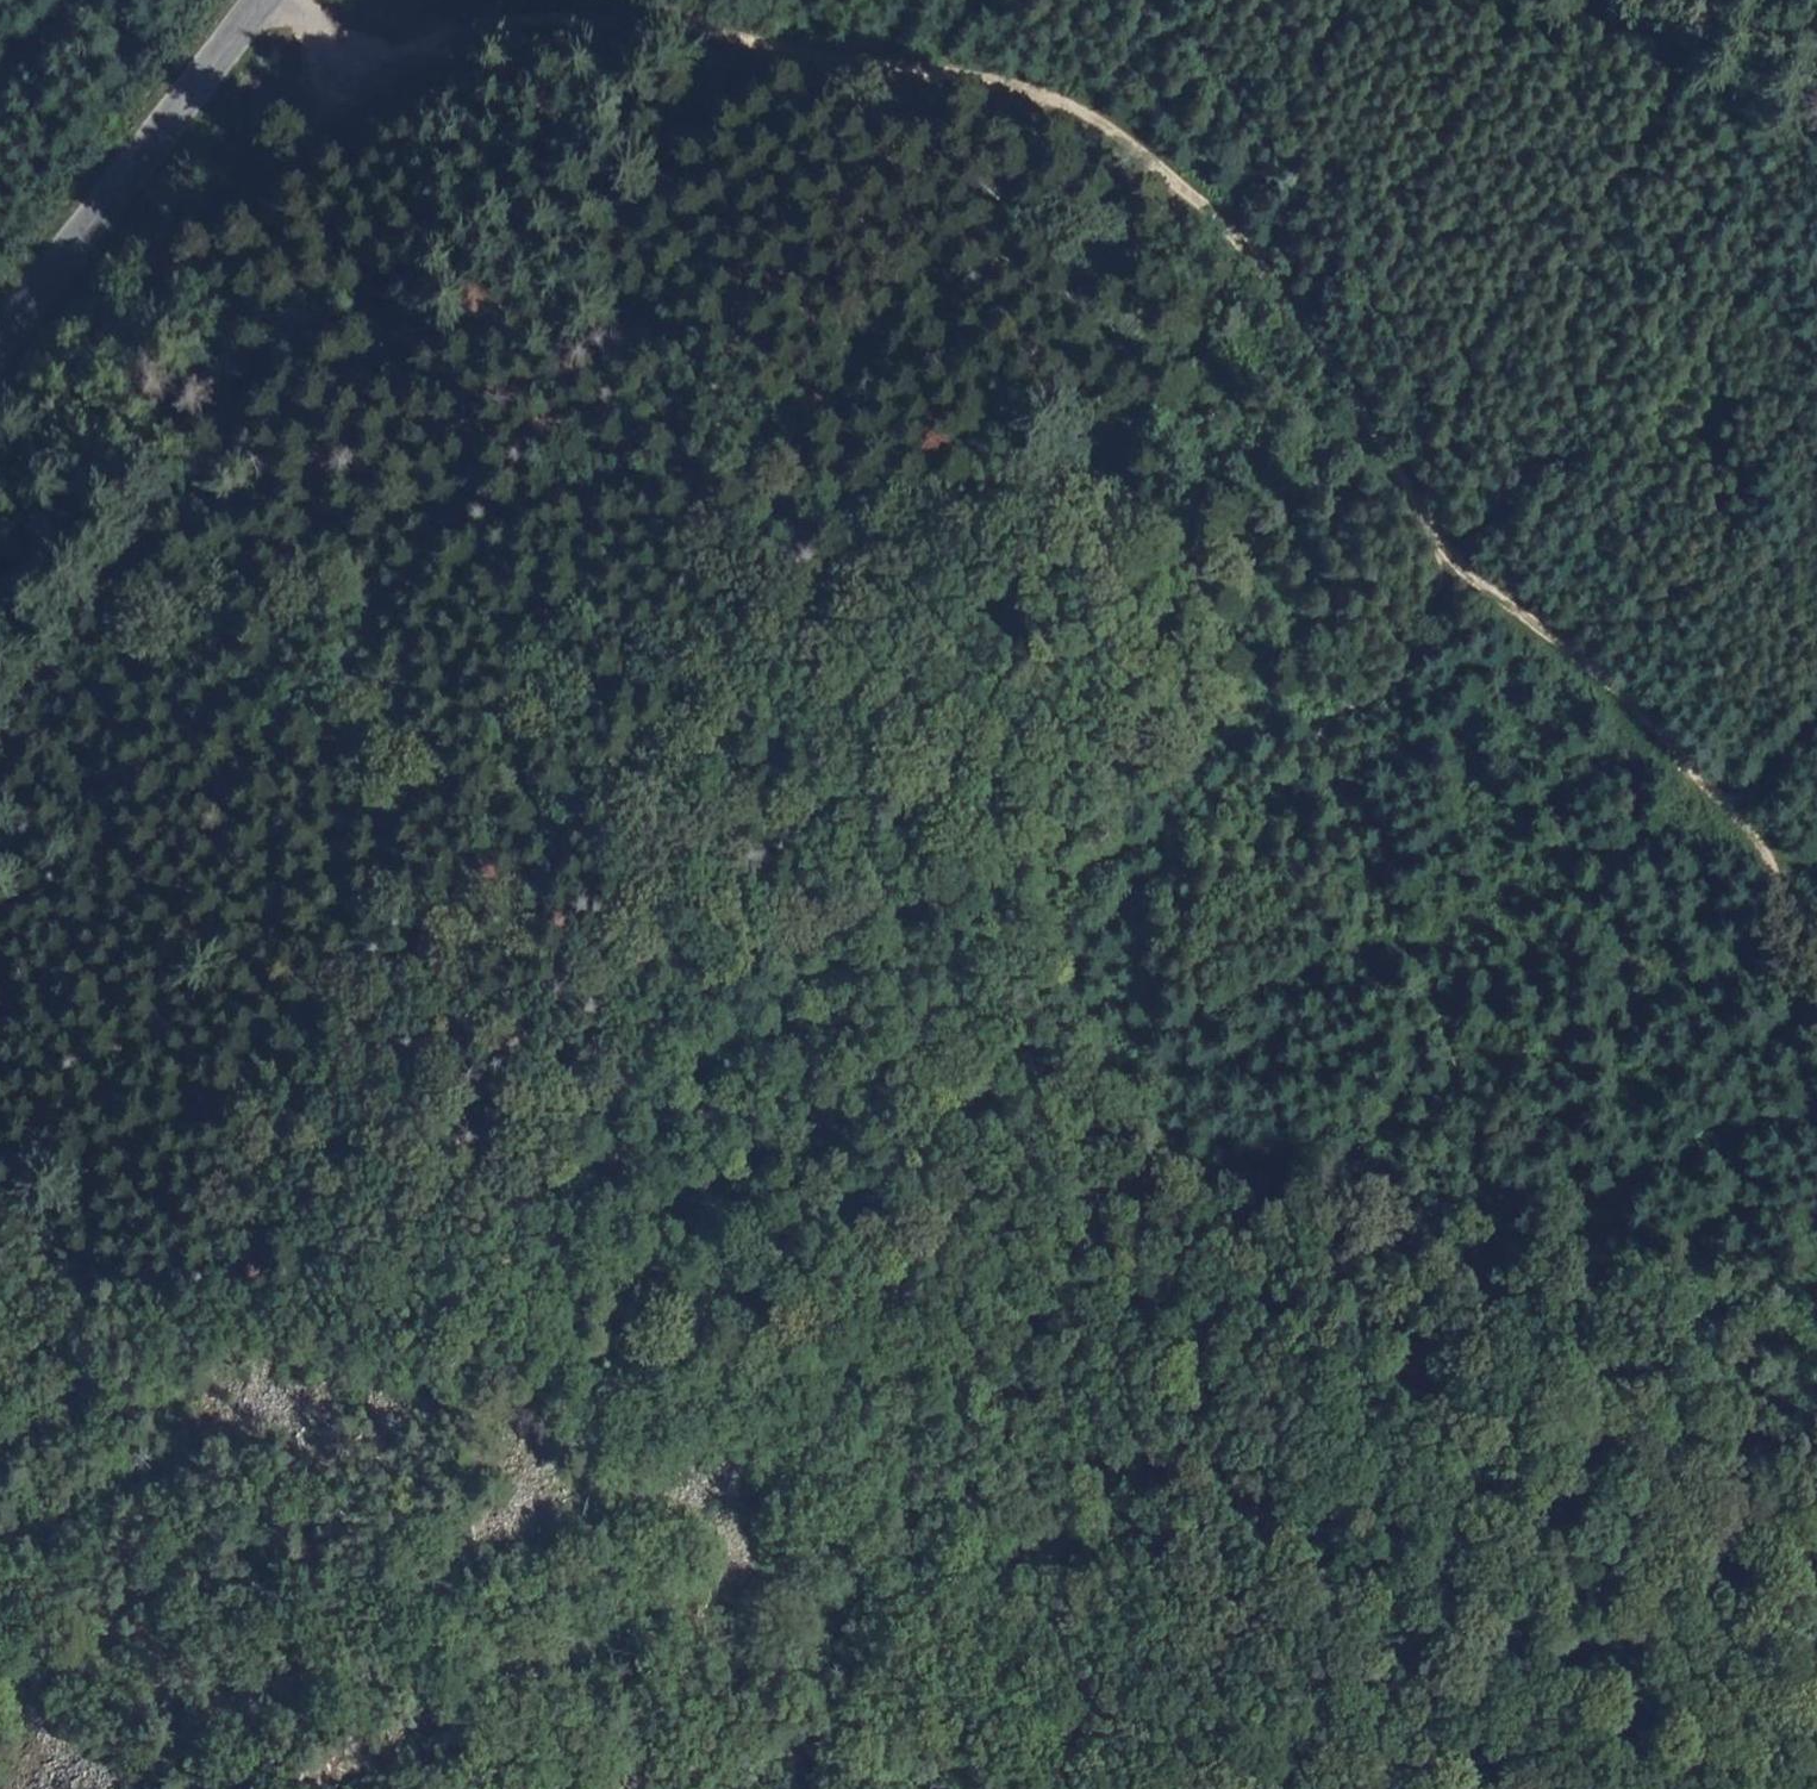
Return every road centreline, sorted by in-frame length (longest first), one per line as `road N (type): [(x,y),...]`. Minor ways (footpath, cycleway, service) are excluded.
road 1 (track): [(513,0),(974,66),(1147,144),(1307,321),(1457,569),(1590,671),(1734,810)]
road 2 (tertiary): [(273,0),(0,364)]
road 3 (track): [(1734,810),(1816,716)]

